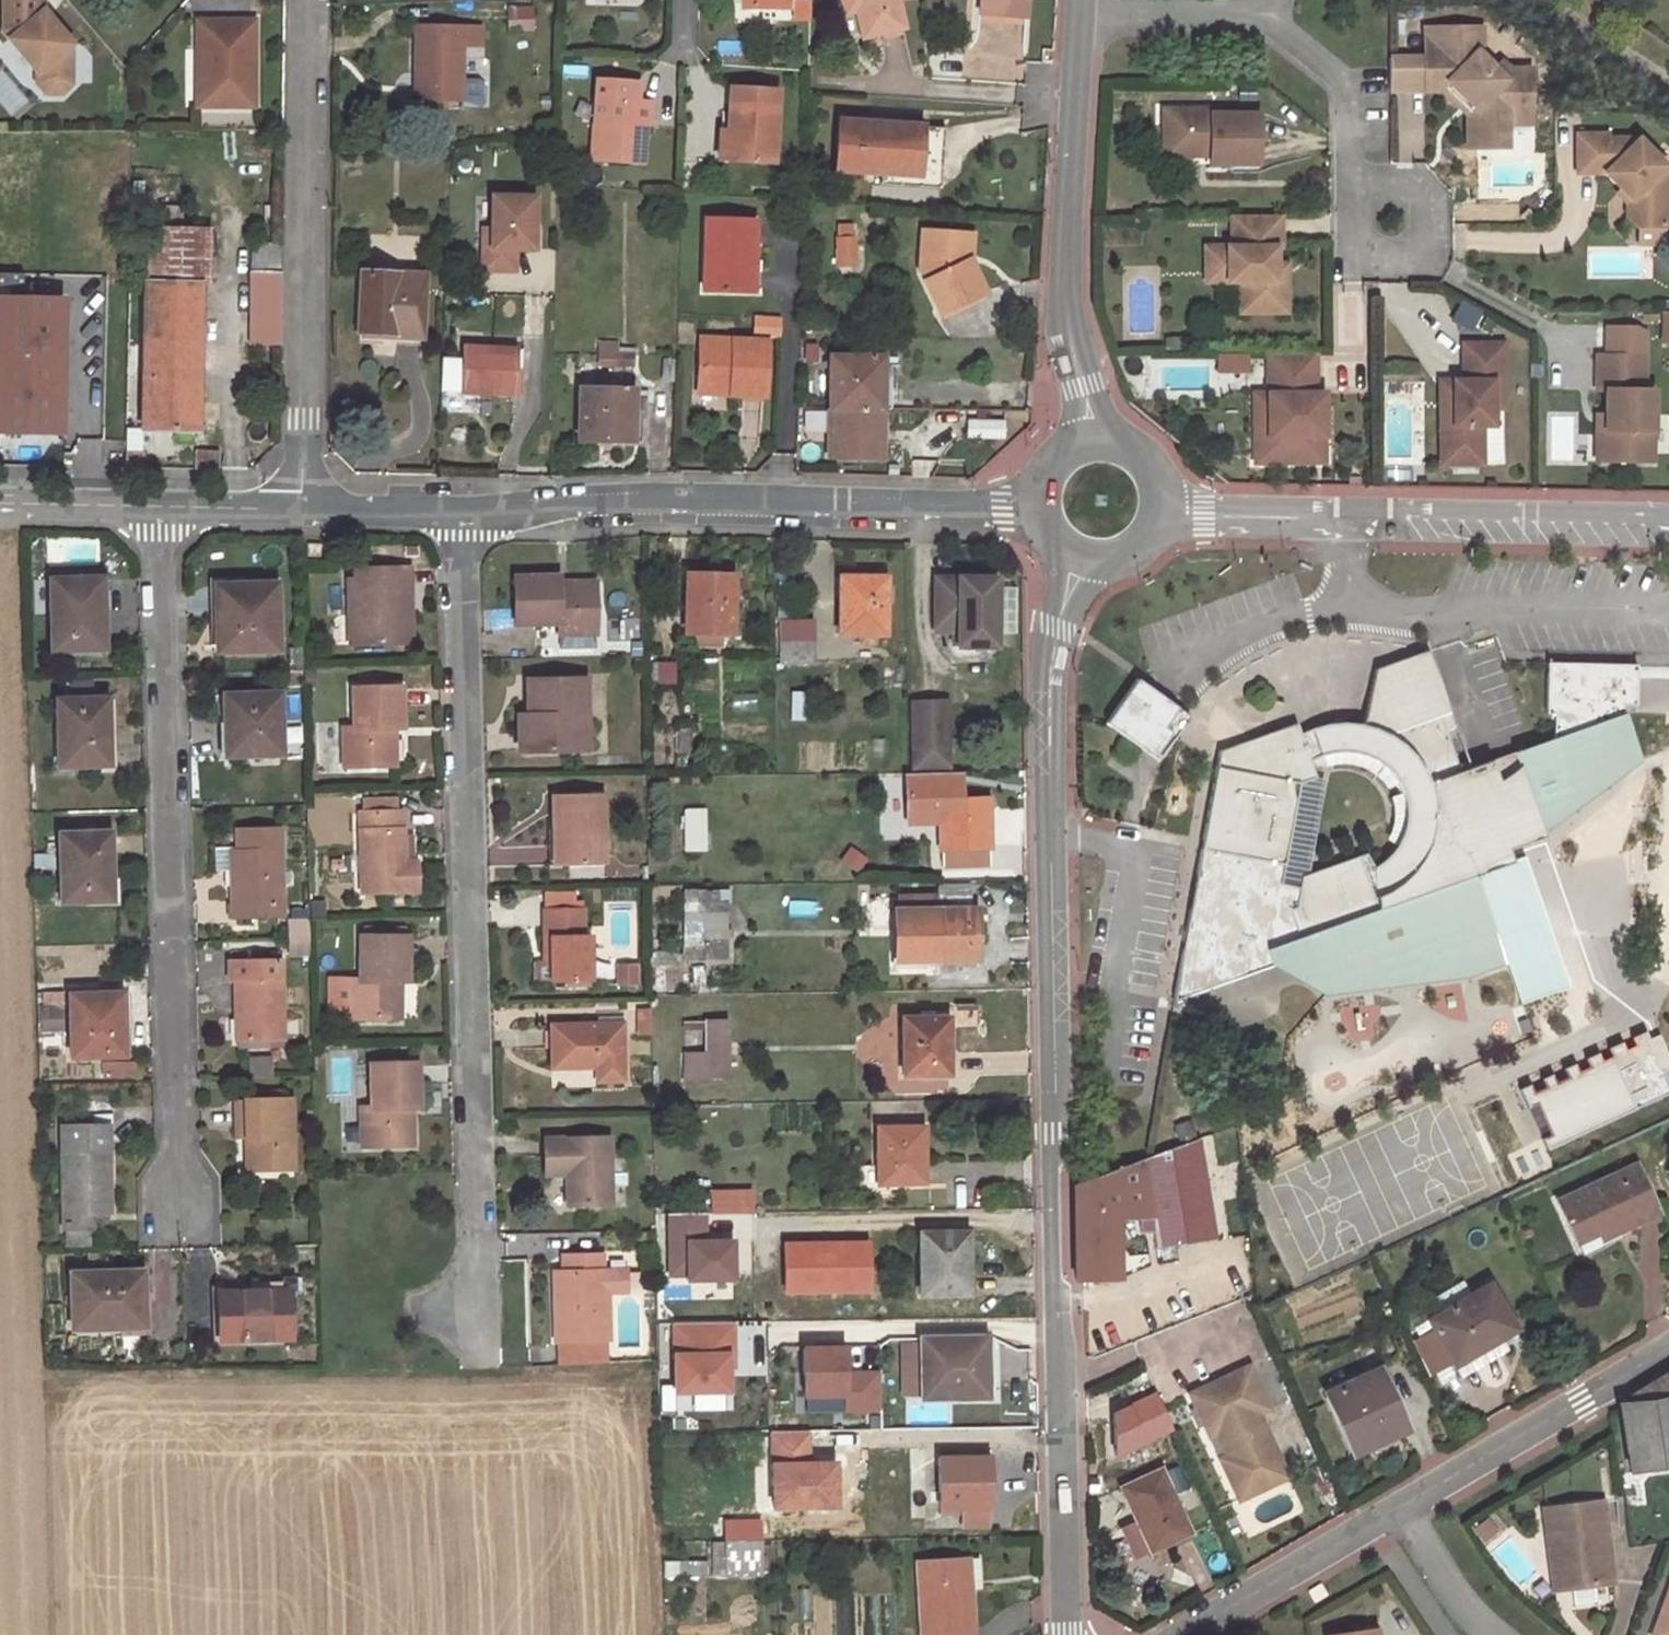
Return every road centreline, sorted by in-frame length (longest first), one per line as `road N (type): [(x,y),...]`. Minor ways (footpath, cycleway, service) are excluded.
road 1 (unclassified): [(1071,1634),(1048,708),(1056,629)]
road 2 (residential): [(483,1323),(462,513)]
road 3 (residential): [(178,1220),(158,506)]
road 4 (unclassified): [(462,513),(599,504),(1039,504)]
road 5 (unclassified): [(1668,515),(1159,507)]
road 6 (unclassified): [(309,0),(302,508)]
road 7 (unclassified): [(1080,17),(1066,325),(1097,440)]
road 8 (unclassified): [(1403,1504),(1668,1346)]
road 9 (unclassified): [(1183,1634),(1403,1504)]
road 10 (residential): [(1353,189),(1358,255),(1402,261),(1425,247),(1428,225),(1416,197),(1387,188)]
road 11 (residential): [(1275,15),(1285,35),(1345,90),(1353,189)]
road 12 (residential): [(1080,17),(1275,15)]
road 13 (residential): [(1668,87),(1530,0)]
road 14 (residential): [(1403,1504),(1461,1602),(1496,1634)]
road 15 (unclassified): [(302,508),(462,513)]
road 16 (unclassified): [(0,502),(158,506)]
road 17 (unclassified): [(158,506),(302,508)]

